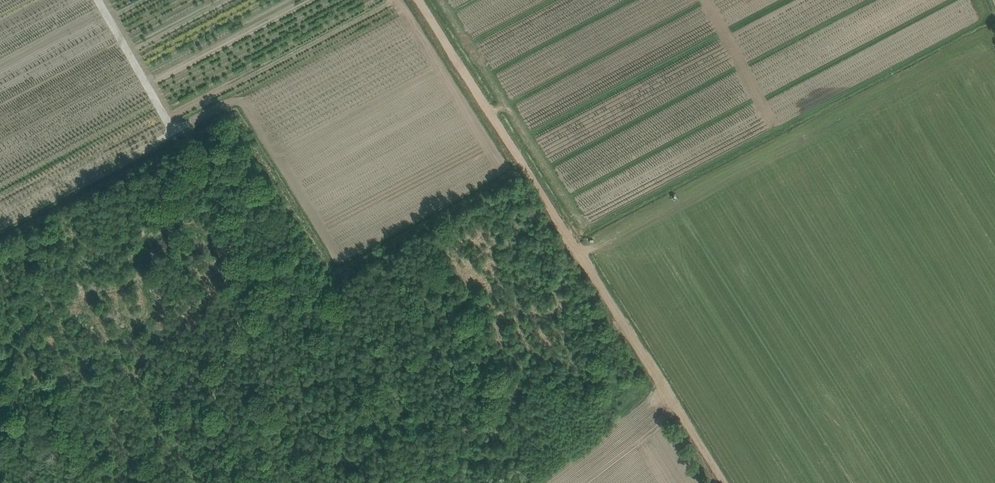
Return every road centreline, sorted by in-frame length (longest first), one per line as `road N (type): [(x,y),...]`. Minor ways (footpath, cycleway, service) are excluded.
road 1 (track): [(720,482),(419,0)]

